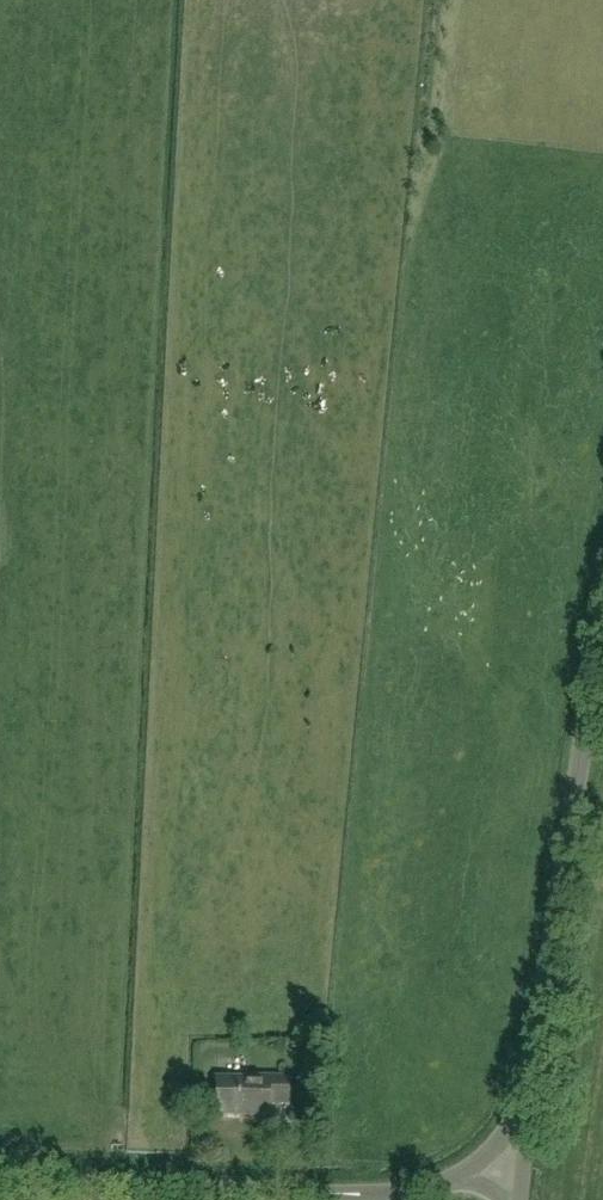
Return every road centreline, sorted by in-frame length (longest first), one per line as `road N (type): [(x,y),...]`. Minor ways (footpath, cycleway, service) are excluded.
road 1 (unclassified): [(527,1120),(602,617)]
road 2 (unclassified): [(0,1183),(359,1197),(455,1179)]

